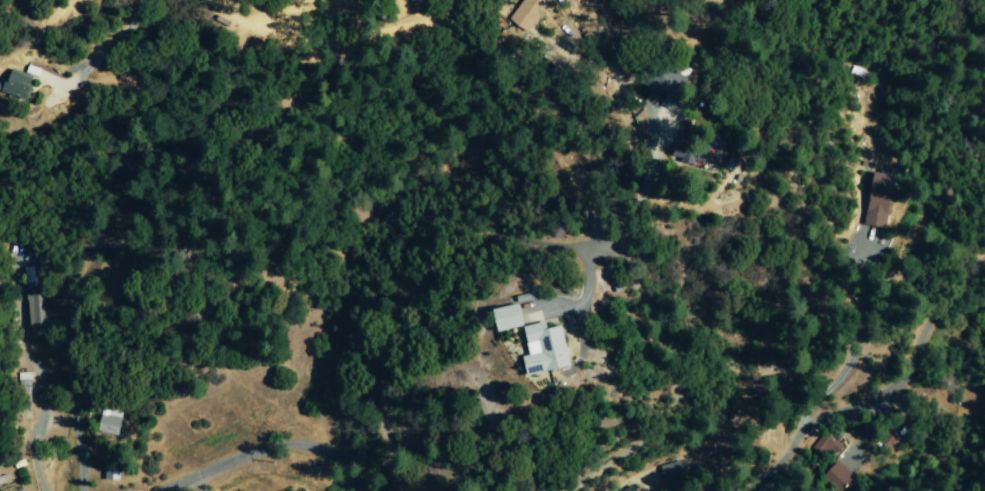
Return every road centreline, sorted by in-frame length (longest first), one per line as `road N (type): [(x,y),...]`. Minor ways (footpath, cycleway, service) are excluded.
road 1 (residential): [(400,490),(355,353),(377,309),(448,276),(581,245)]
road 2 (residential): [(742,490),(757,484),(805,426),(901,373),(930,312),(984,248)]
road 3 (residential): [(570,490),(677,418),(678,373),(659,322),(616,250),(581,245)]
road 4 (residential): [(151,490),(252,449),(290,442),(313,444),(357,490)]

